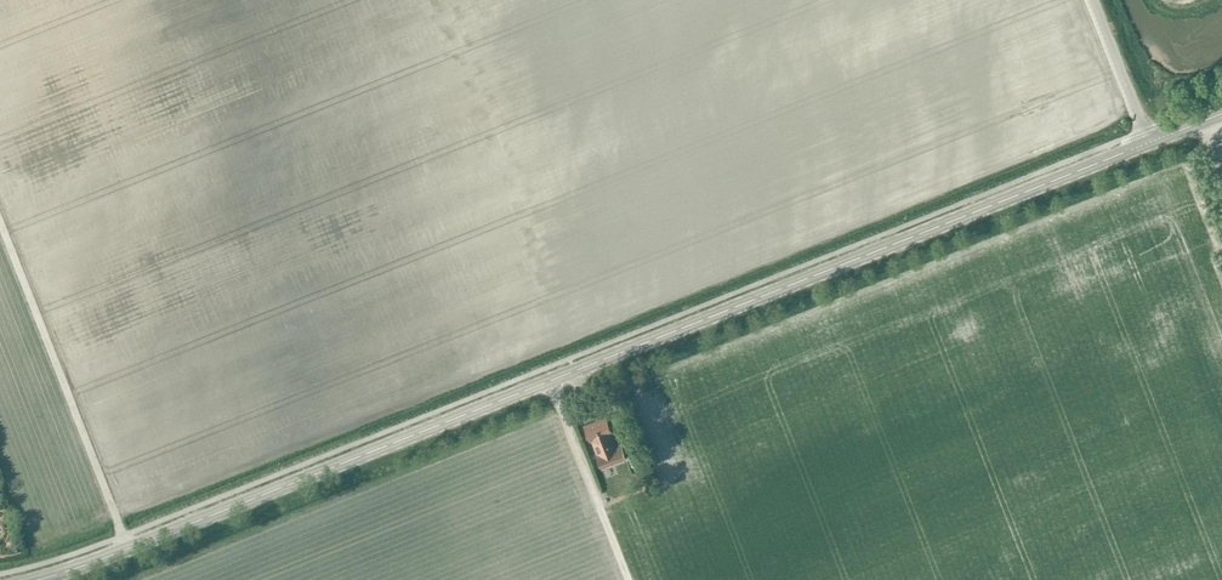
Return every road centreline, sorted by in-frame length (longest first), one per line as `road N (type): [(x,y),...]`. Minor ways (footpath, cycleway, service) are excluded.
road 1 (tertiary): [(1149,142),(37,579)]
road 2 (track): [(629,579),(550,382)]
road 3 (unclassified): [(1149,142),(1093,0)]

